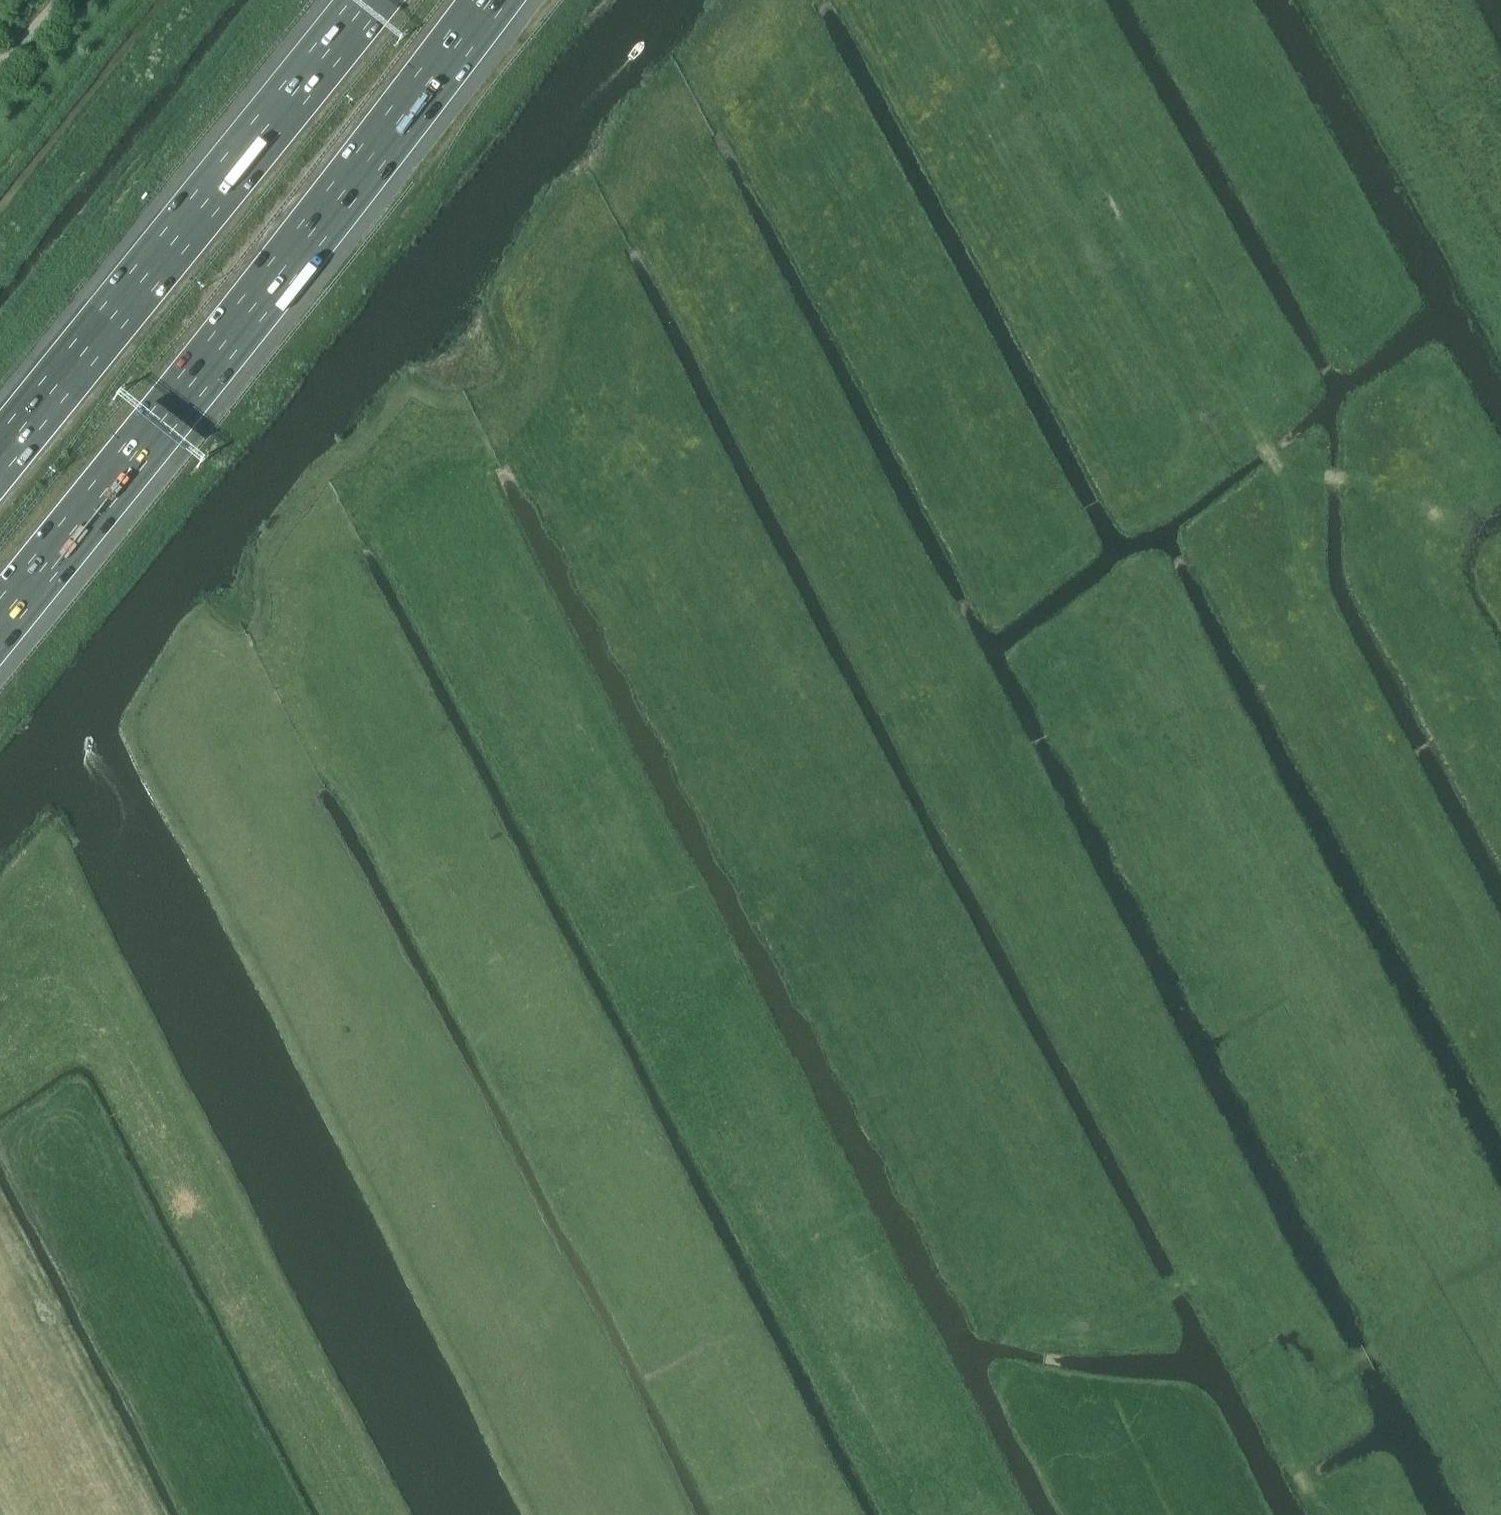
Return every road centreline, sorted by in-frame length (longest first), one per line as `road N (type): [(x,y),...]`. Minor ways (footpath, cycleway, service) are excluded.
road 1 (motorway): [(0,626),(493,0)]
road 2 (motorway): [(371,0),(0,457)]

